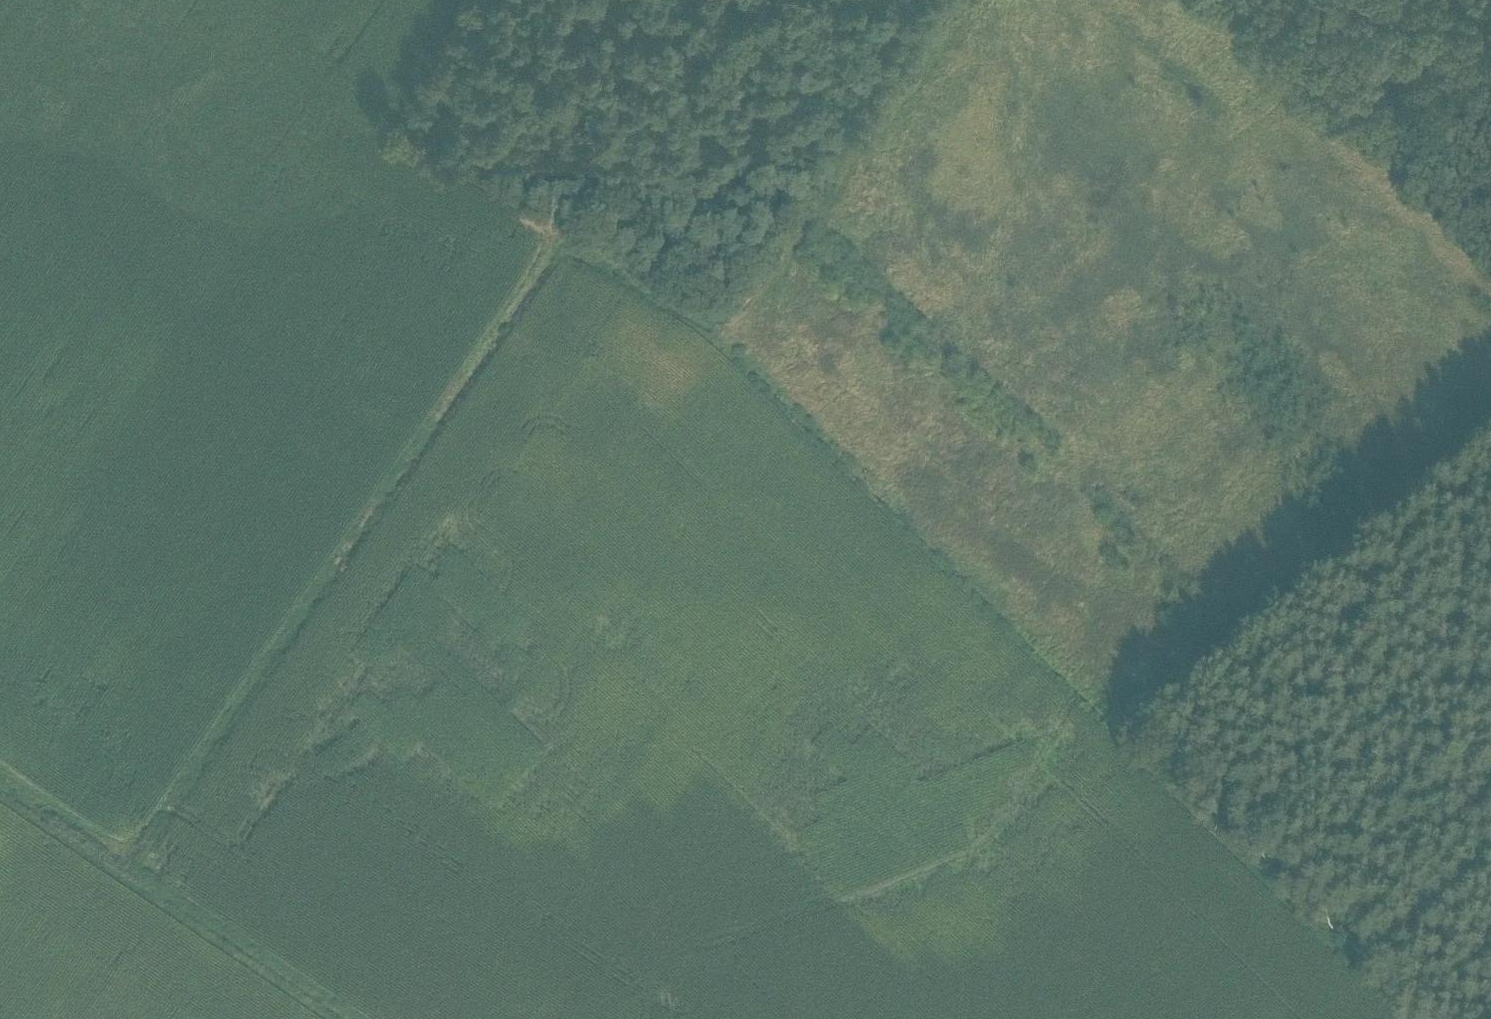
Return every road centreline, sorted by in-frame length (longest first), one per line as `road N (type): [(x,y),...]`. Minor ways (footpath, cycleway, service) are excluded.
road 1 (track): [(1368,975),(1490,872)]

